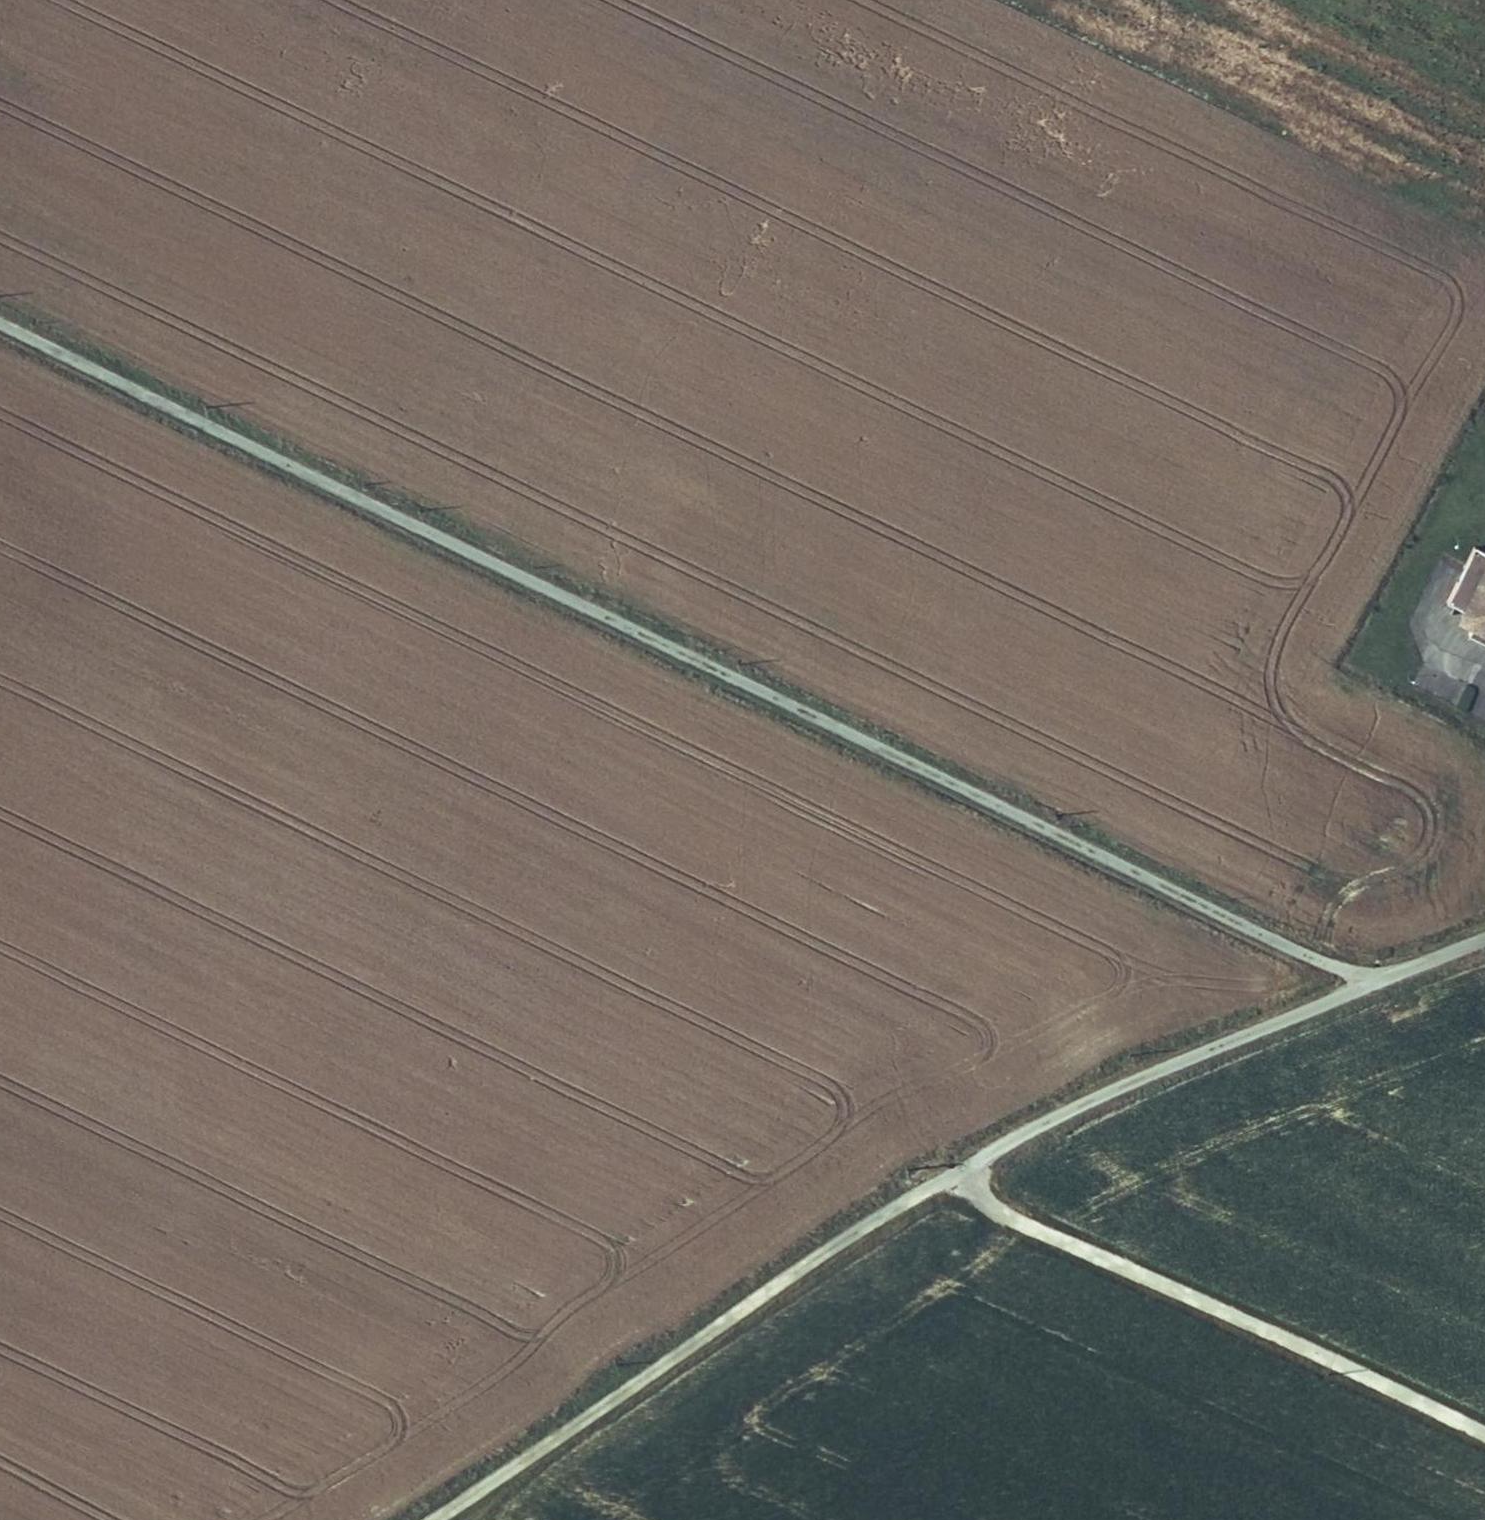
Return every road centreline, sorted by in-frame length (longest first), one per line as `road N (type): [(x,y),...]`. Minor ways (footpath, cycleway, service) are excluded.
road 1 (unclassified): [(433,1519),(838,1241),(956,1171)]
road 2 (unclassified): [(1484,1434),(1000,1215),(956,1171)]
road 3 (unclassified): [(956,1171),(1100,1095),(1484,940)]

